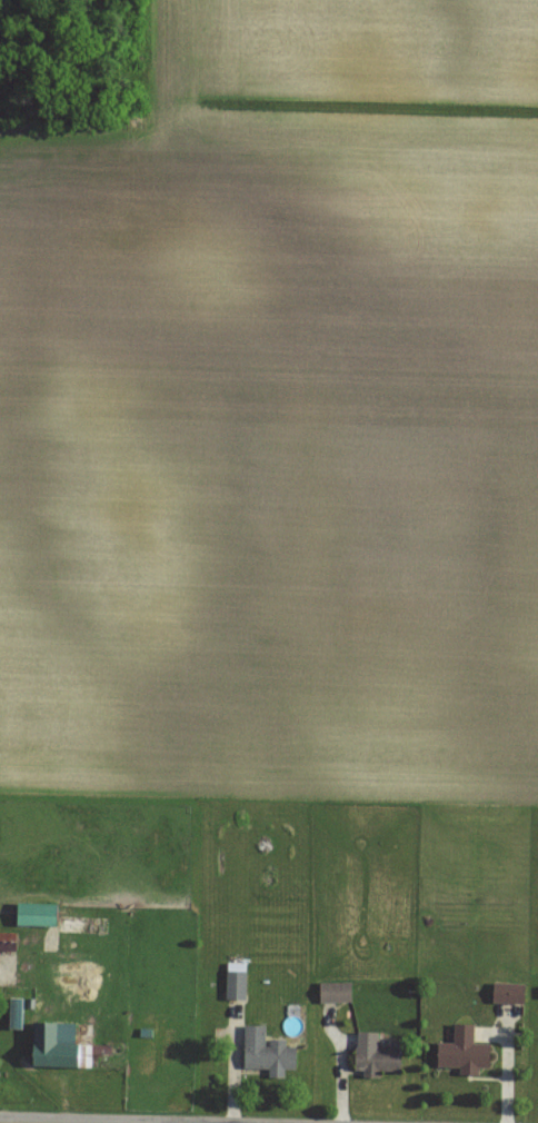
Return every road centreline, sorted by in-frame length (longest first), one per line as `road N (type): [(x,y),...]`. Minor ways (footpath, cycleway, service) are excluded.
road 1 (residential): [(220,1122),(0,1118)]

